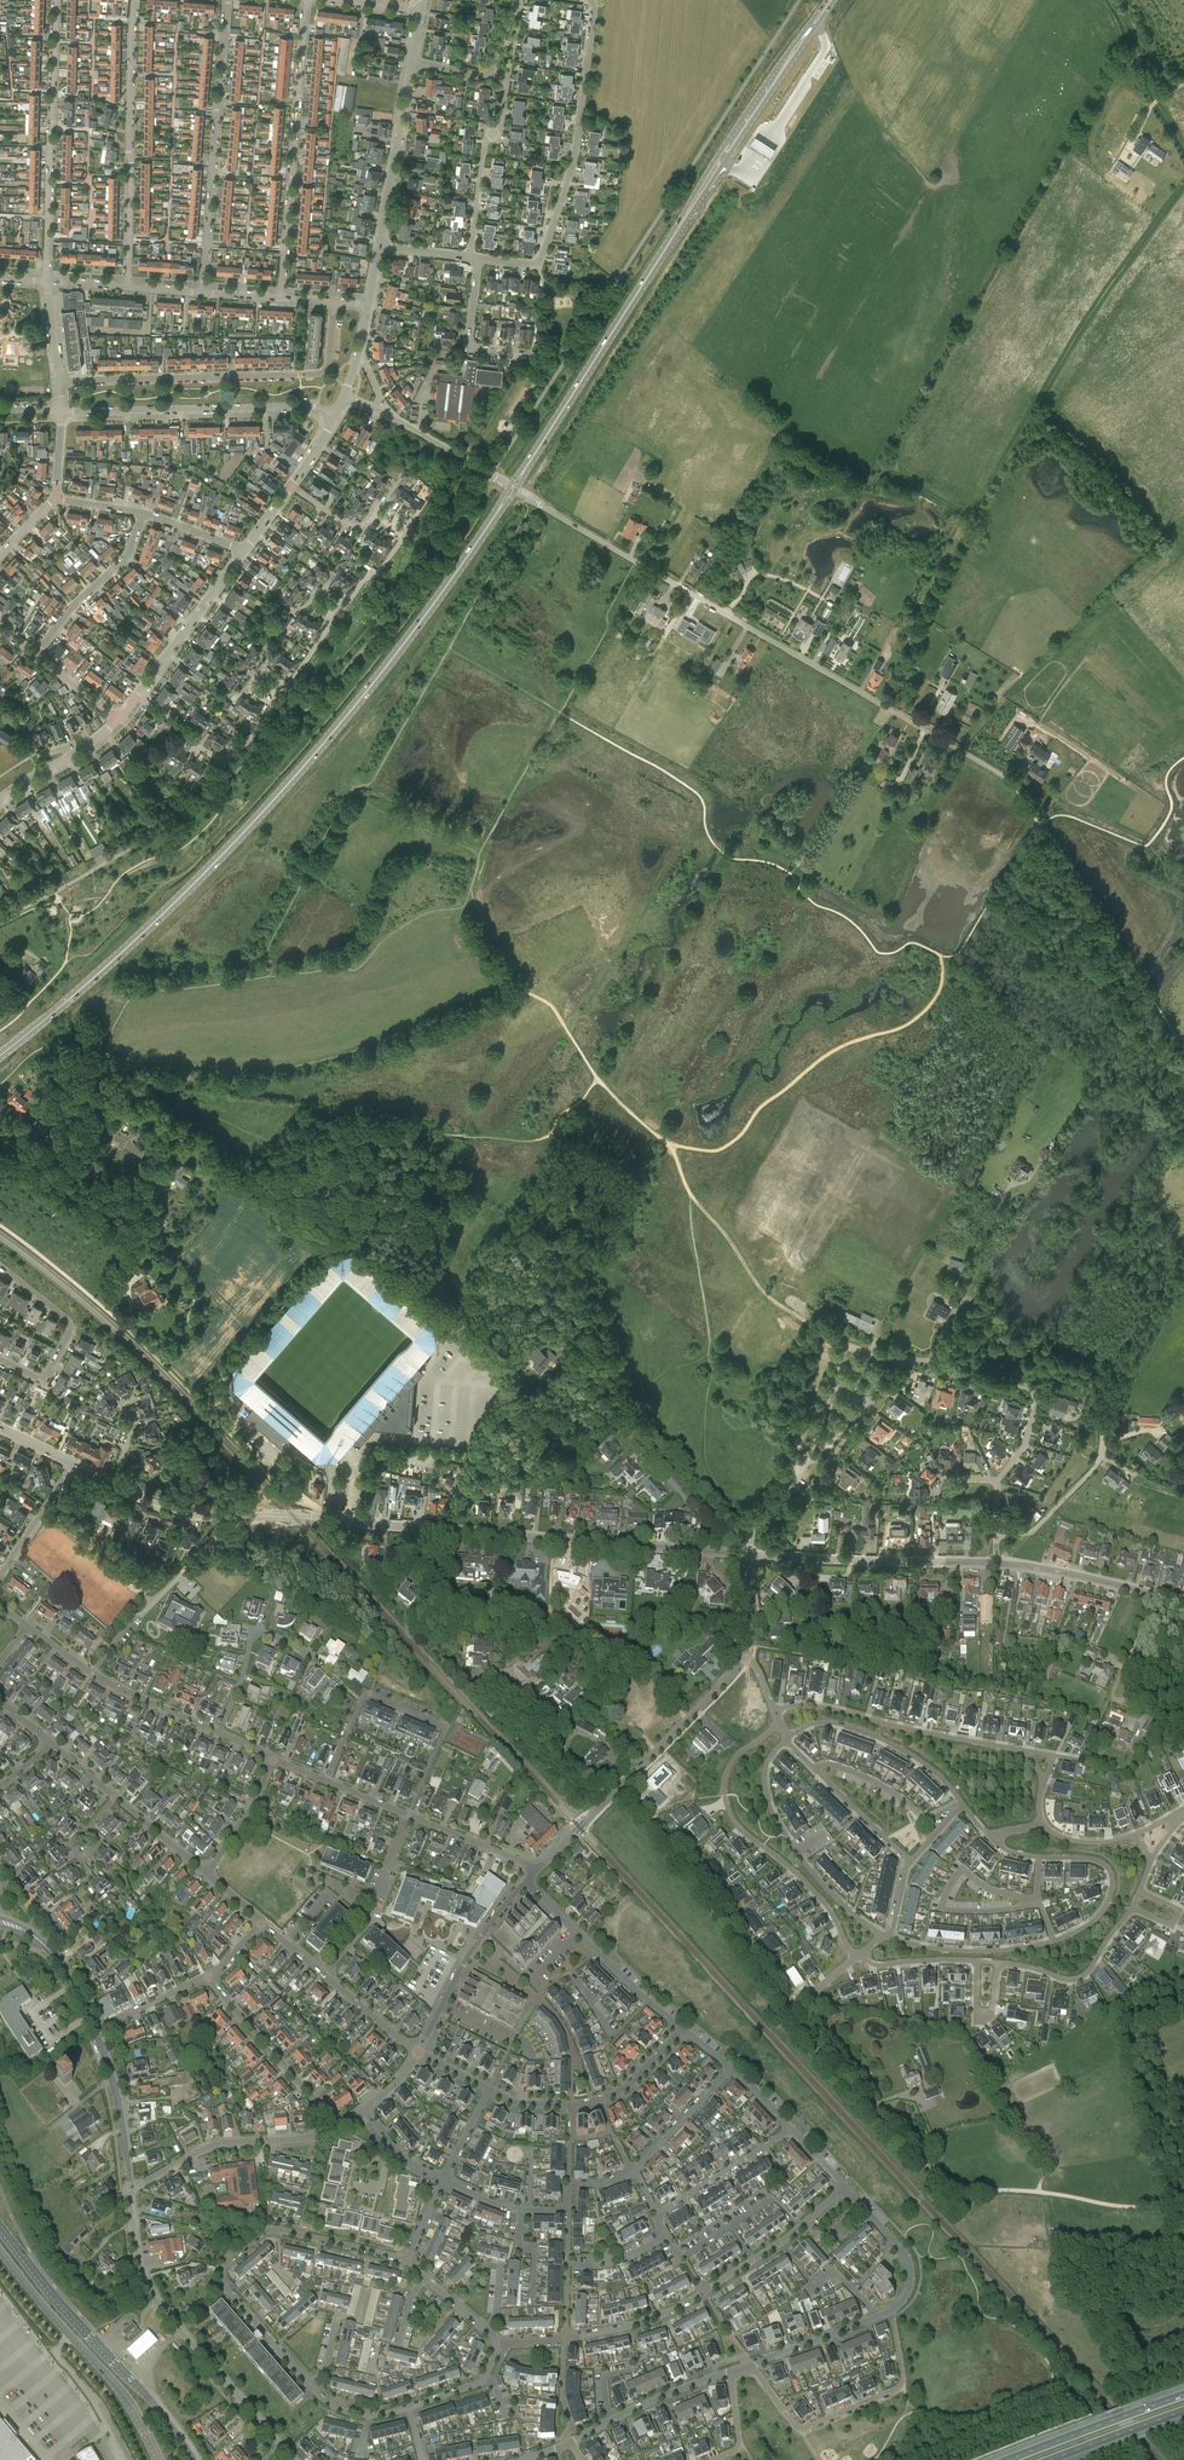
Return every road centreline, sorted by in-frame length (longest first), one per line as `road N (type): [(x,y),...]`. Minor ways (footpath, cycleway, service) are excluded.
road 1 (primary): [(512,489),(421,621),(282,791),(107,965),(0,1056)]
road 2 (unclassified): [(1008,780),(512,489)]
road 3 (residential): [(751,1522),(778,1521),(794,1510),(905,1361),(1035,1395),(1025,1445),(998,1481)]
road 4 (residential): [(523,1386),(481,1338),(407,1281),(173,1125)]
road 5 (residential): [(846,2187),(787,2238),(668,2312),(557,2341),(497,2345)]
road 6 (residential): [(405,2260),(268,2230),(226,2263),(225,2287),(309,2384)]
road 7 (tertiary): [(446,1530),(188,1513),(113,1482)]
road 8 (residential): [(59,382),(318,374),(328,363),(334,302)]
road 9 (residential): [(478,258),(530,265),(542,256),(573,163),(592,0)]
road 10 (residential): [(130,2187),(138,2257),(157,2301),(294,2459)]
road 11 (residential): [(780,1722),(731,1761),(723,1779),(728,1812),(825,1903),(856,1958)]
road 12 (tertiary): [(748,1554),(446,1530)]
road 13 (primary): [(193,2459),(0,2229)]
road 14 (residential): [(280,298),(306,0)]
road 15 (primary): [(671,240),(512,489)]
road 16 (residential): [(202,293),(228,0)]
road 17 (residential): [(128,287),(134,0)]
road 18 (residential): [(788,2011),(698,1875),(618,1788)]
road 19 (residential): [(46,281),(56,0)]
road 20 (residential): [(326,1782),(365,1694),(445,1728),(409,1815)]
road 21 (residential): [(62,410),(310,405),(334,415)]
road 22 (residential): [(751,1522),(696,1506),(613,1422),(523,1386)]
road 23 (residential): [(752,2364),(794,2424),(809,2428),(902,2385),(890,2312)]
road 24 (primary): [(814,25),(744,115),(671,240)]
road 25 (primary): [(671,240),(814,25)]
road 26 (track): [(1183,2196),(1119,2206),(1039,2192),(960,2191),(933,2174)]
road 27 (residential): [(1021,1750),(828,1707),(775,1709)]
road 28 (tertiary): [(995,1563),(748,1554)]
road 29 (residential): [(884,1937),(834,1897),(785,1833),(765,1778),(785,1741)]
road 30 (track): [(818,1333),(758,1285),(718,1225),(689,1198),(670,1145)]
road 31 (residential): [(933,2174),(788,2011)]
road 32 (residential): [(681,2030),(525,1881)]
road 33 (residential): [(130,2187),(207,2148),(302,2139),(330,2126)]
road 34 (residential): [(1038,1900),(988,1887),(962,1870),(942,1910),(1027,1906)]
road 35 (residential): [(785,1741),(818,1723),(859,1730),(919,1761),(962,1806)]
road 36 (residential): [(469,257),(485,141),(501,126),(506,81),(490,71)]
road 37 (residential): [(418,2052),(261,1924)]
road 38 (residential): [(418,2052),(465,1960),(525,1881)]
road 39 (residential): [(0,1360),(45,1377),(72,1328),(0,1267)]
road 40 (track): [(661,1141),(613,1099),(534,991)]
road 41 (residential): [(330,2126),(209,1977)]
road 42 (tertiary): [(1183,1601),(995,1563)]
road 43 (residential): [(137,697),(220,763),(239,740),(249,740),(271,700)]
road 44 (track): [(792,875),(889,712)]
road 45 (tertiary): [(379,246),(411,62)]
road 46 (motorway): [(1183,2395),(1008,2459)]
road 47 (residential): [(598,1808),(528,1751),(480,1698),(470,1676)]
road 48 (residential): [(35,654),(67,607),(123,558),(142,512)]
road 49 (residential): [(618,1788),(746,1660)]
road 50 (tertiary): [(137,697),(244,551)]
road 51 (residential): [(570,2443),(731,2372)]
road 52 (residential): [(1038,1859),(1094,1860),(1110,1876),(1103,1912),(1051,1942)]
road 53 (residential): [(1000,1963),(1080,1979),(1132,1909)]
road 54 (residential): [(1051,1942),(968,1950),(887,1935)]
road 55 (unclassified): [(446,1530),(492,1426),(523,1386)]
road 56 (residential): [(218,1732),(256,1633),(309,1655)]
road 57 (residential): [(95,2033),(117,2101),(130,2187)]
road 58 (residential): [(657,2211),(792,2130)]
road 59 (residential): [(512,489),(376,410)]
road 60 (primary): [(72,2336),(117,2386),(158,2459)]
road 61 (residential): [(997,1533),(1032,1532),(1101,1458),(1103,1444)]
road 62 (residential): [(752,2364),(890,2312)]
road 63 (residential): [(121,2459),(92,2401),(57,2358),(72,2336)]
road 64 (residential): [(633,2172),(731,2068)]
road 65 (motorway): [(1050,2459),(1183,2411)]
road 66 (residential): [(218,1732),(92,1674)]
road 67 (residential): [(535,1871),(409,1815)]
road 68 (residential): [(0,1577),(72,1462)]
road 69 (residential): [(813,1768),(909,1862)]
road 70 (residential): [(514,356),(469,341),(478,258)]
road 71 (unclassified): [(92,1674),(134,1618),(179,1578)]
road 72 (unclassified): [(206,1873),(272,1761)]
road 73 (residential): [(95,2033),(209,1977)]
road 74 (residential): [(341,602),(377,573),(401,540),(372,515)]
road 75 (residential): [(574,2265),(623,2259),(666,2237),(657,2211)]
road 76 (residential): [(856,1958),(884,1965),(977,1961)]
road 77 (residential): [(29,1933),(57,1959),(95,2033)]
road 78 (residential): [(813,1768),(837,1766),(863,1776),(920,1815)]

